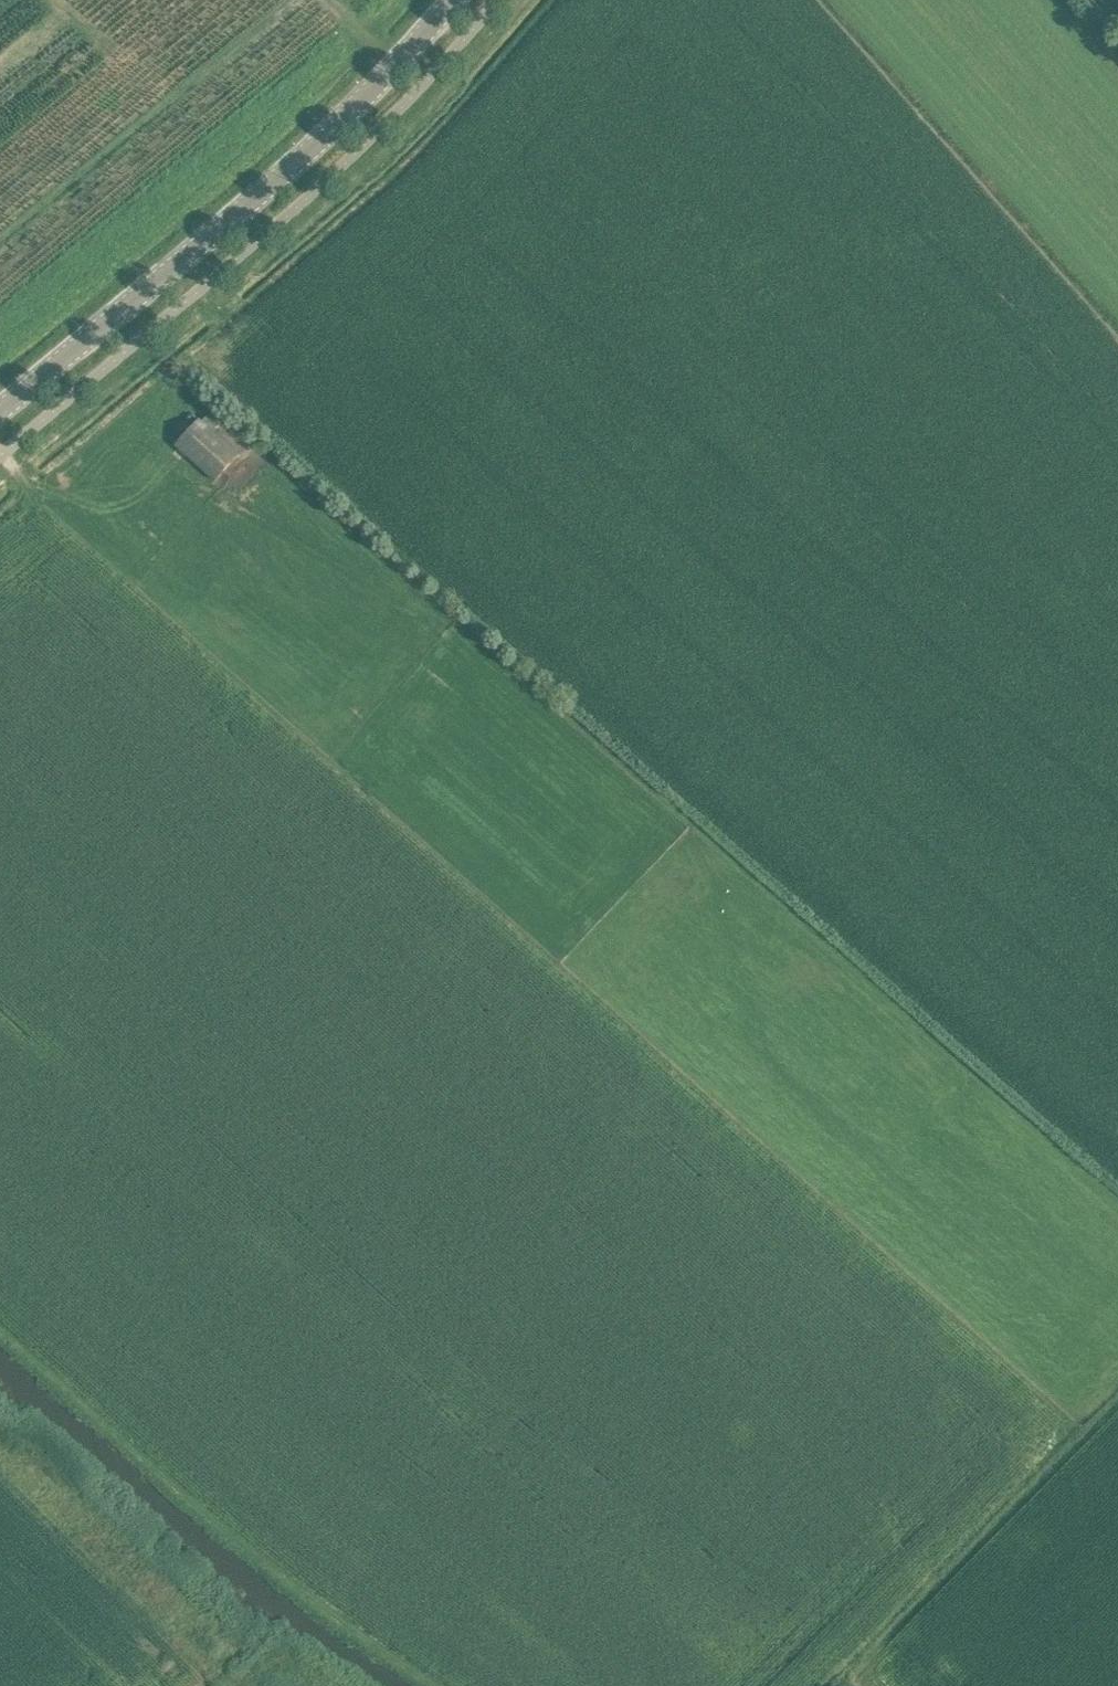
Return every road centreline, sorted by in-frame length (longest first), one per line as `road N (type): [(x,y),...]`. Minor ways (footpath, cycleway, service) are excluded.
road 1 (tertiary): [(0,412),(277,181),(457,0)]

